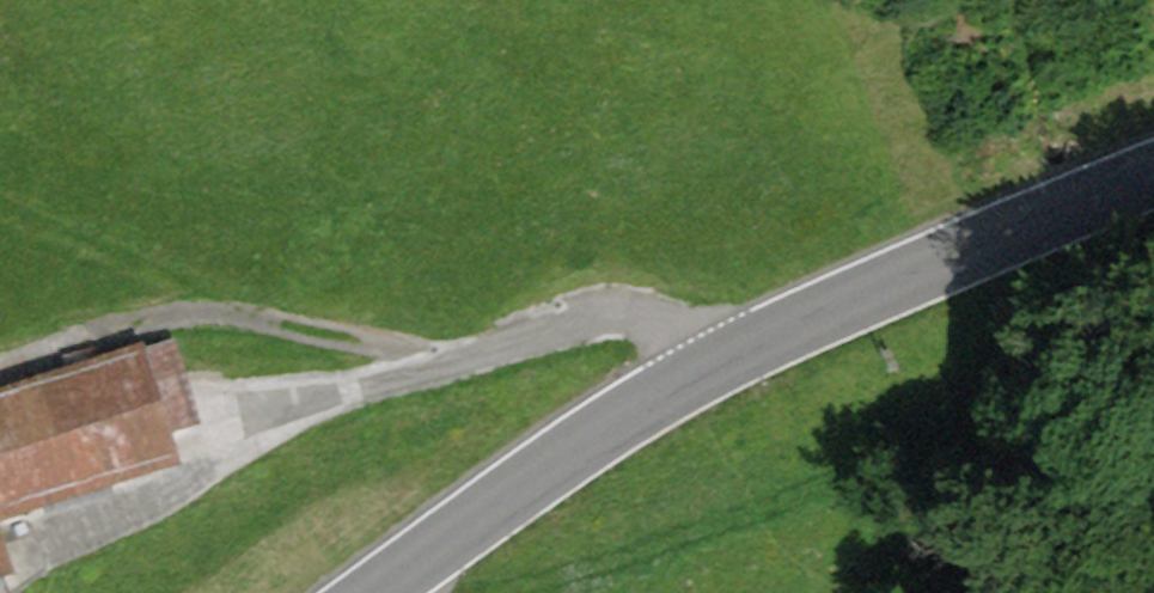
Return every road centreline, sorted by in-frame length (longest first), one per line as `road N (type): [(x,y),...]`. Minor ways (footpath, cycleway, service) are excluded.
road 1 (tertiary): [(379,592),(592,441),(729,357),(864,289),(1153,172)]
road 2 (track): [(232,427),(577,321),(632,316),(687,331),(729,357)]
road 3 (track): [(0,373),(156,325),(224,318),(459,363)]

